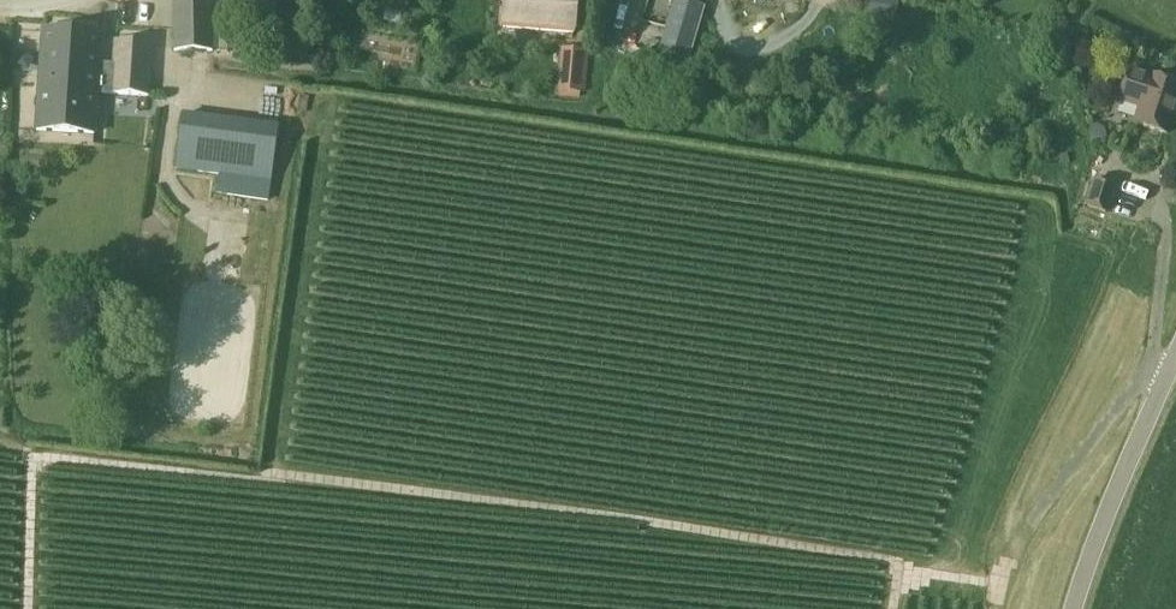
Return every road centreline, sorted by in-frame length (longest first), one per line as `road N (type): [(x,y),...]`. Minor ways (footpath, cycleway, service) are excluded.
road 1 (track): [(32,608),(36,457),(269,485),(295,473),(908,565),(901,608)]
road 2 (track): [(908,565),(1002,587),(1082,446),(1174,368)]
road 3 (tertiary): [(1080,608),(1175,364)]

